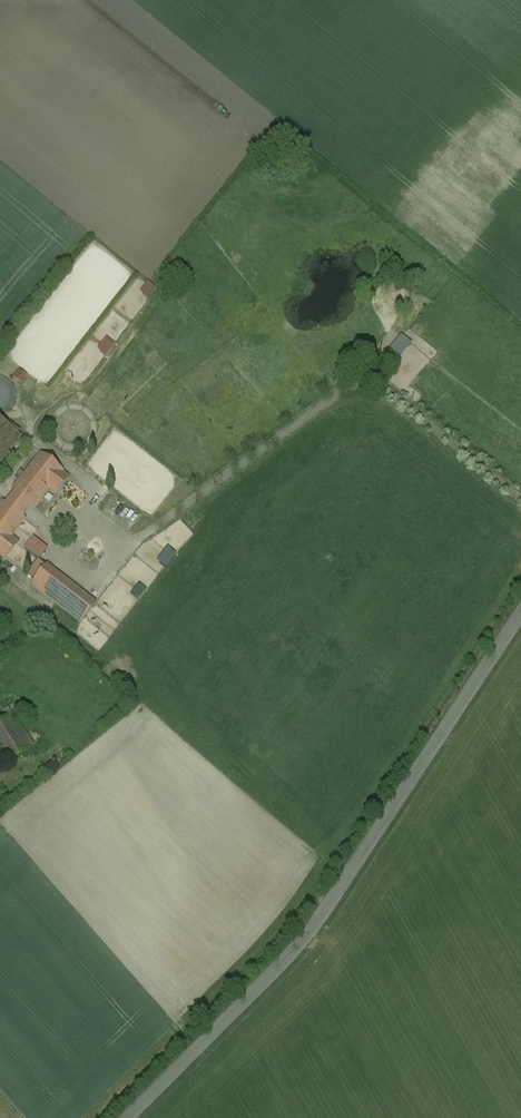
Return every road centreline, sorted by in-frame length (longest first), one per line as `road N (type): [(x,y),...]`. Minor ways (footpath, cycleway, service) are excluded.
road 1 (unclassified): [(520,615),(296,948),(128,1117)]

